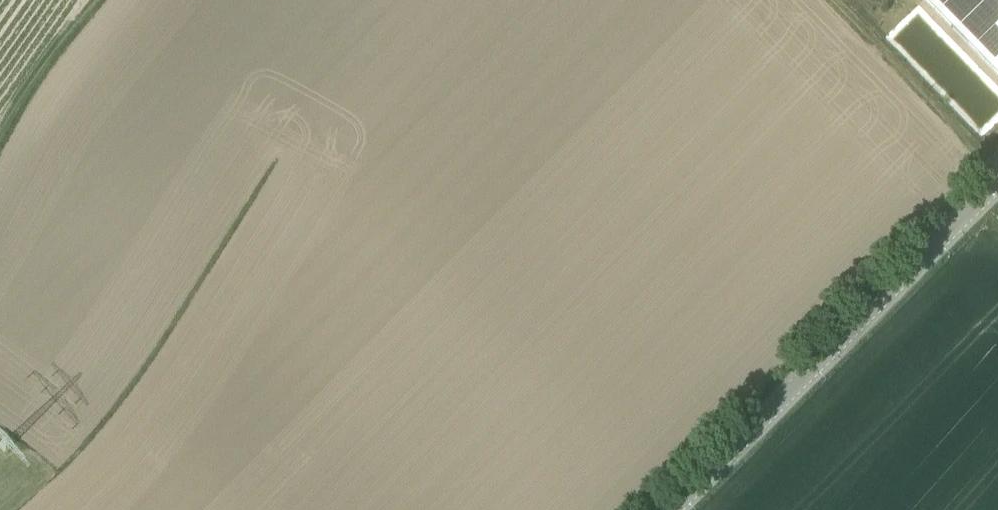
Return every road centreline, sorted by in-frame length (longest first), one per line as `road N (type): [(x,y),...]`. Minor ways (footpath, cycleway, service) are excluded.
road 1 (tertiary): [(675,509),(997,186)]

